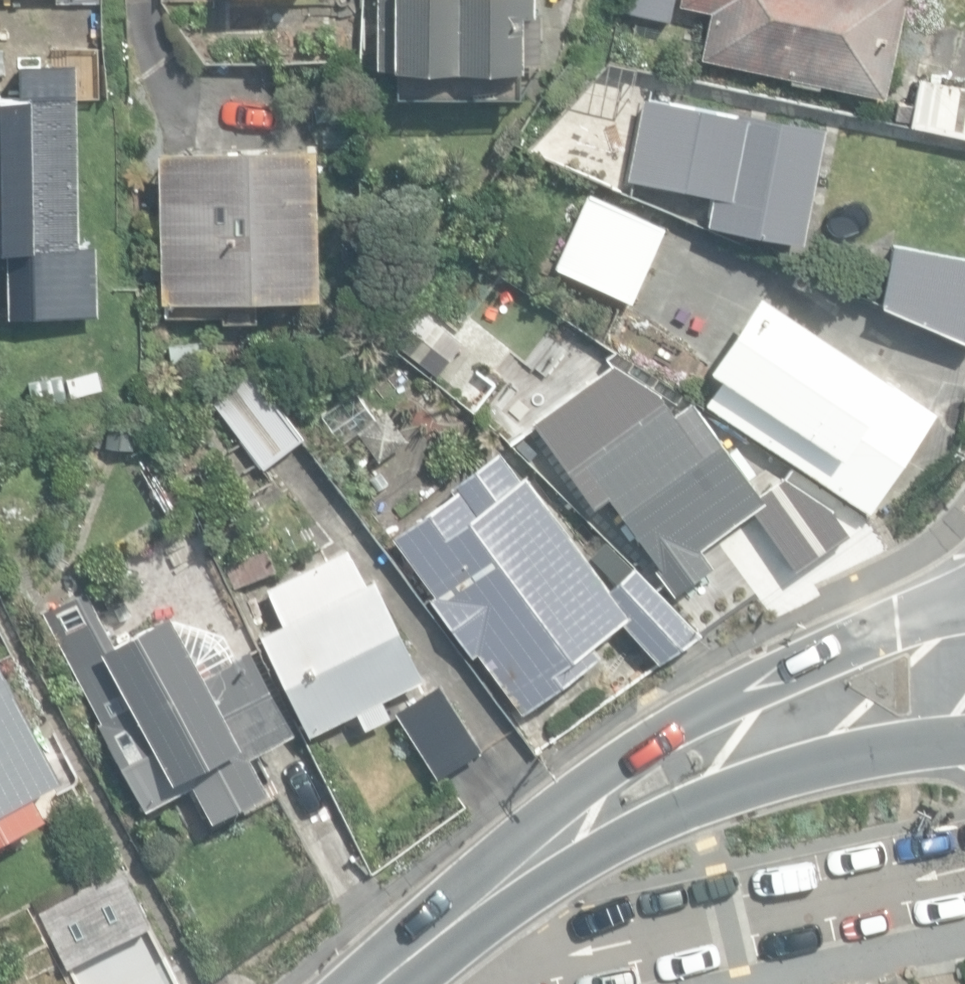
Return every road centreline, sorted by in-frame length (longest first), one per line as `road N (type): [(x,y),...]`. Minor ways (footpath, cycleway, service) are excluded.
road 1 (secondary): [(589,825),(771,681),(887,625),(964,604)]
road 2 (secondary): [(964,733),(589,825)]
road 3 (secondary): [(589,825),(386,983)]

